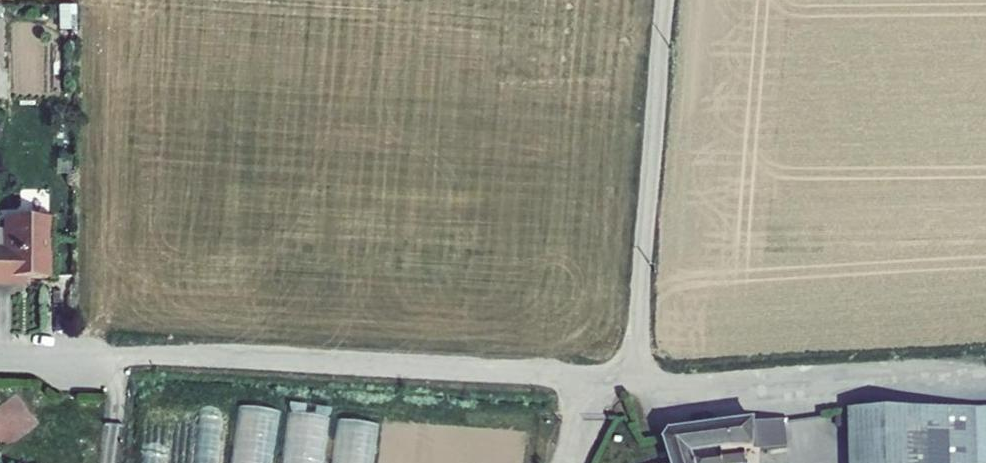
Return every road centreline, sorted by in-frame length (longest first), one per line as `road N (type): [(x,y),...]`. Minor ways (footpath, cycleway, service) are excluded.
road 1 (unclassified): [(633,383),(173,356)]
road 2 (unclassified): [(664,0),(633,383)]
road 3 (unclassified): [(985,379),(684,391),(633,383)]
road 4 (residential): [(173,356),(0,359)]

